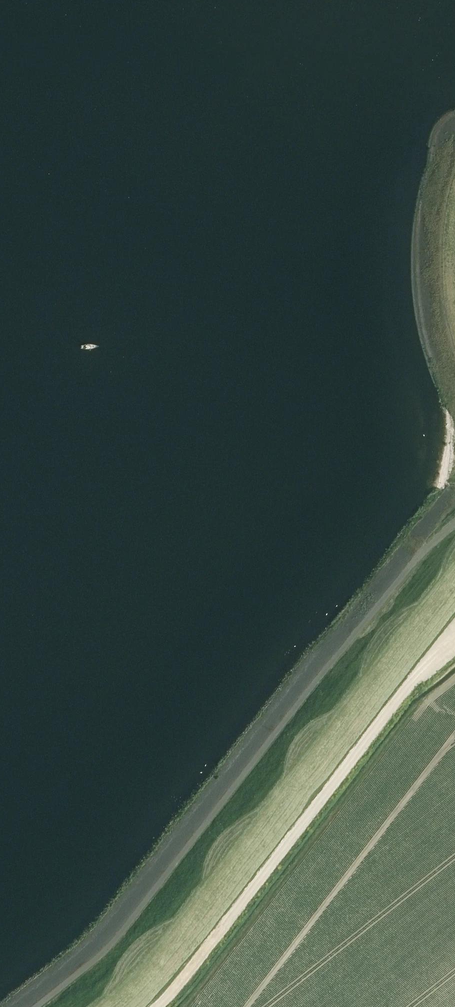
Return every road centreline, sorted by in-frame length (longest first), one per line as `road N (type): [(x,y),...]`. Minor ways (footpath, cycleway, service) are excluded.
road 1 (track): [(454,629),(160,1006)]

